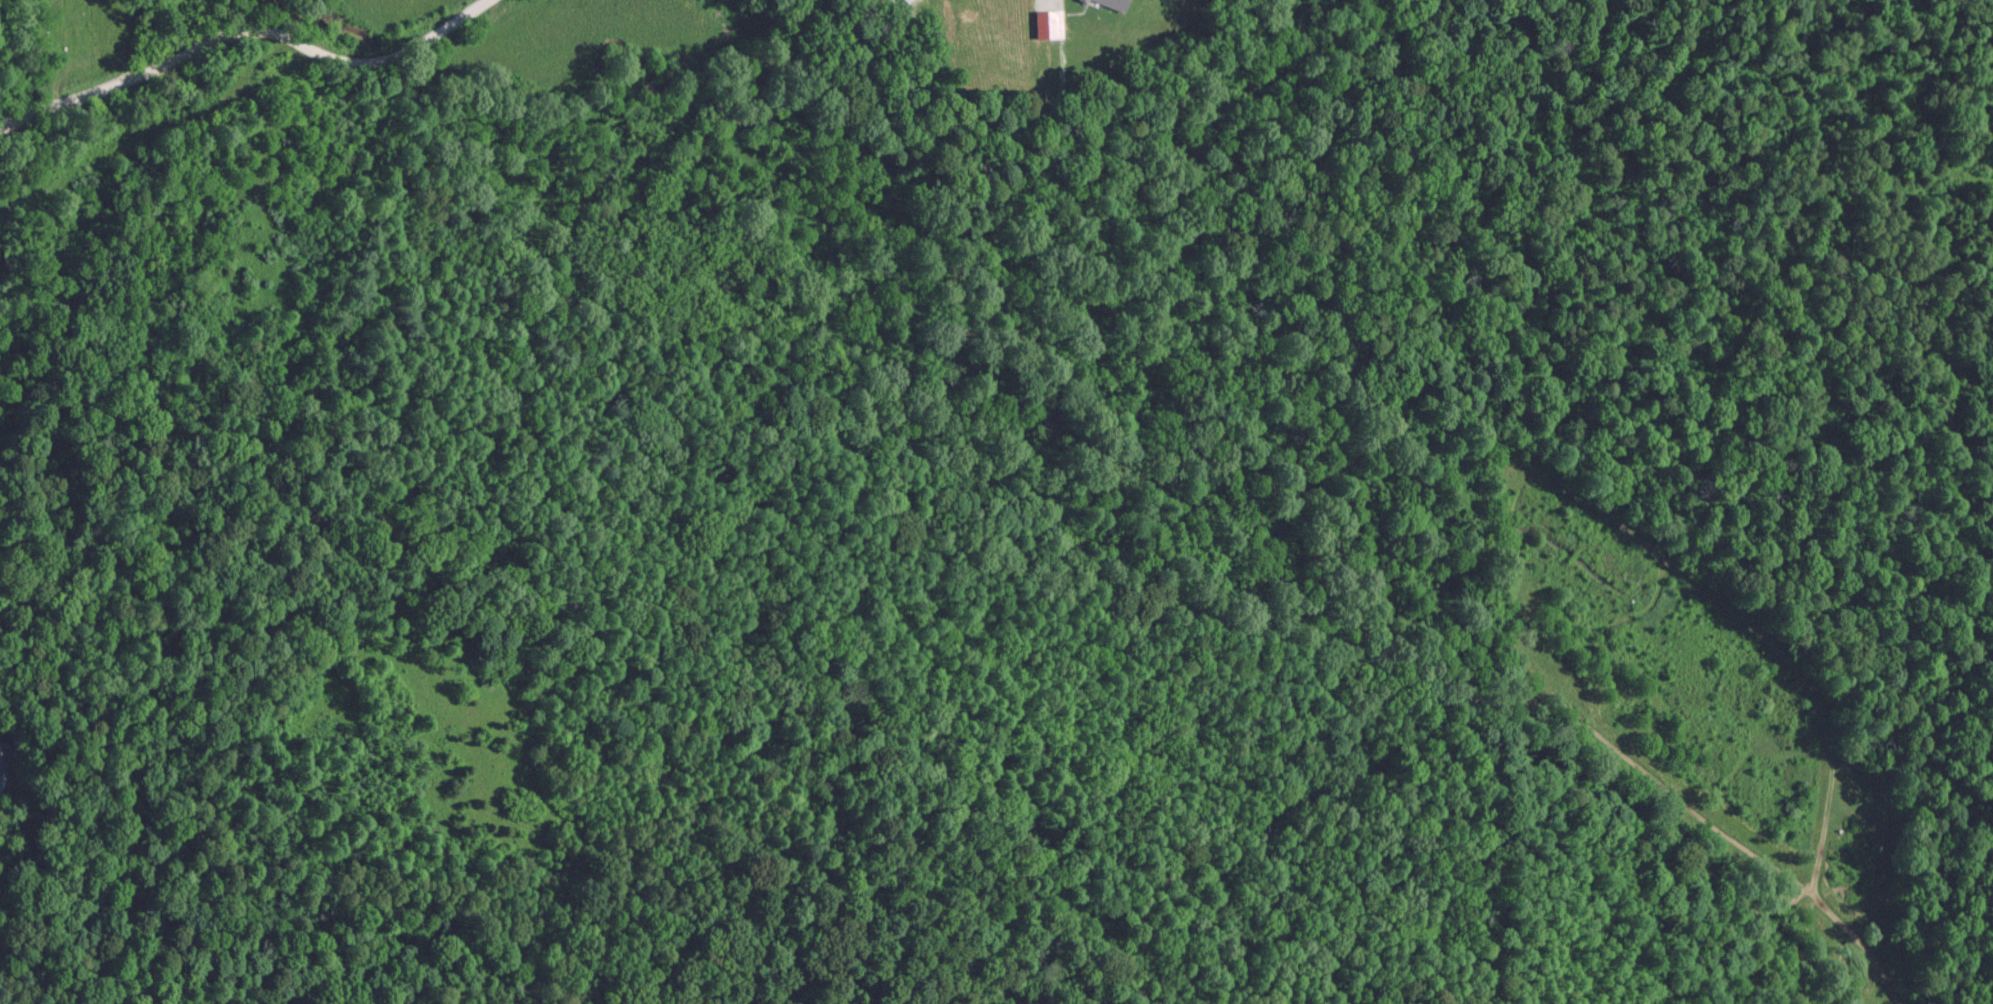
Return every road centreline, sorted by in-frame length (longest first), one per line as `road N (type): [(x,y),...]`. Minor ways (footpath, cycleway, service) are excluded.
road 1 (residential): [(0,131),(213,39),(255,33),(365,61),(481,0)]

